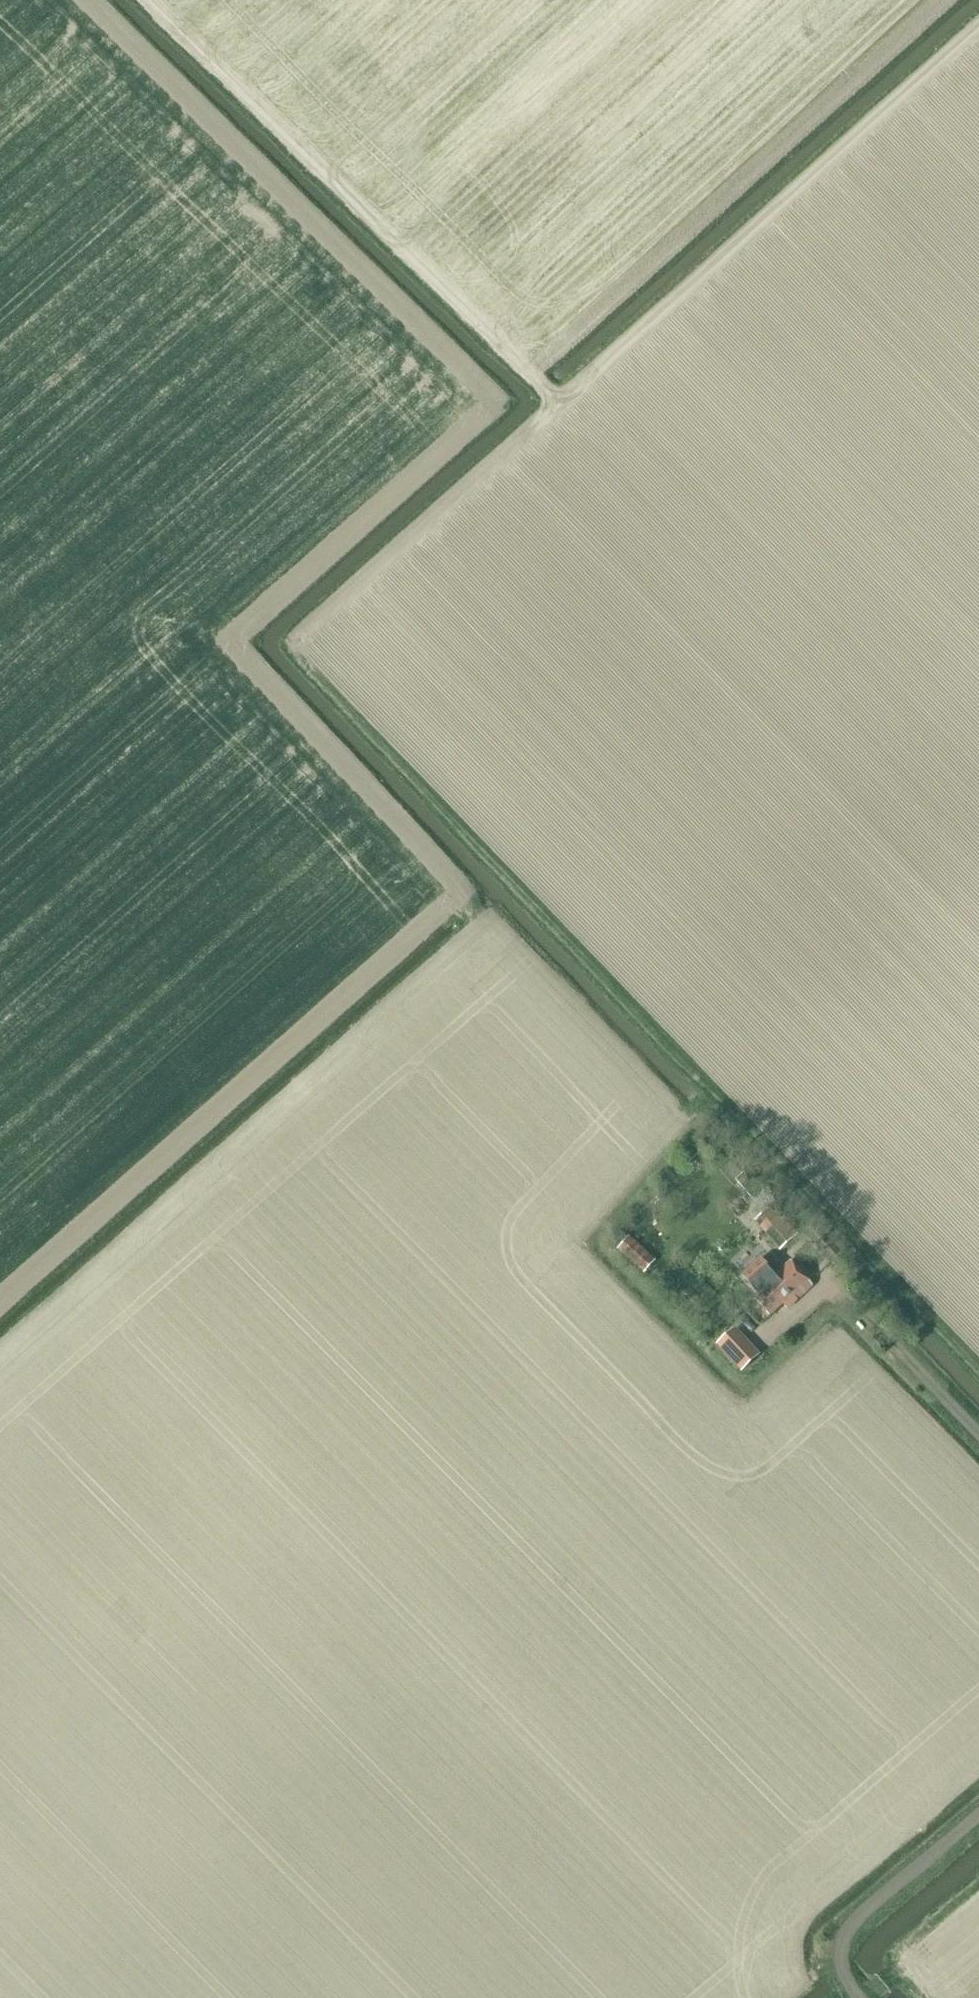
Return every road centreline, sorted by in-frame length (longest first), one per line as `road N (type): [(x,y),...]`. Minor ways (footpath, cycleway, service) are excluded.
road 1 (track): [(864,1997),(843,1972),(857,1923),(978,1821)]
road 2 (track): [(978,1439),(855,1313)]

